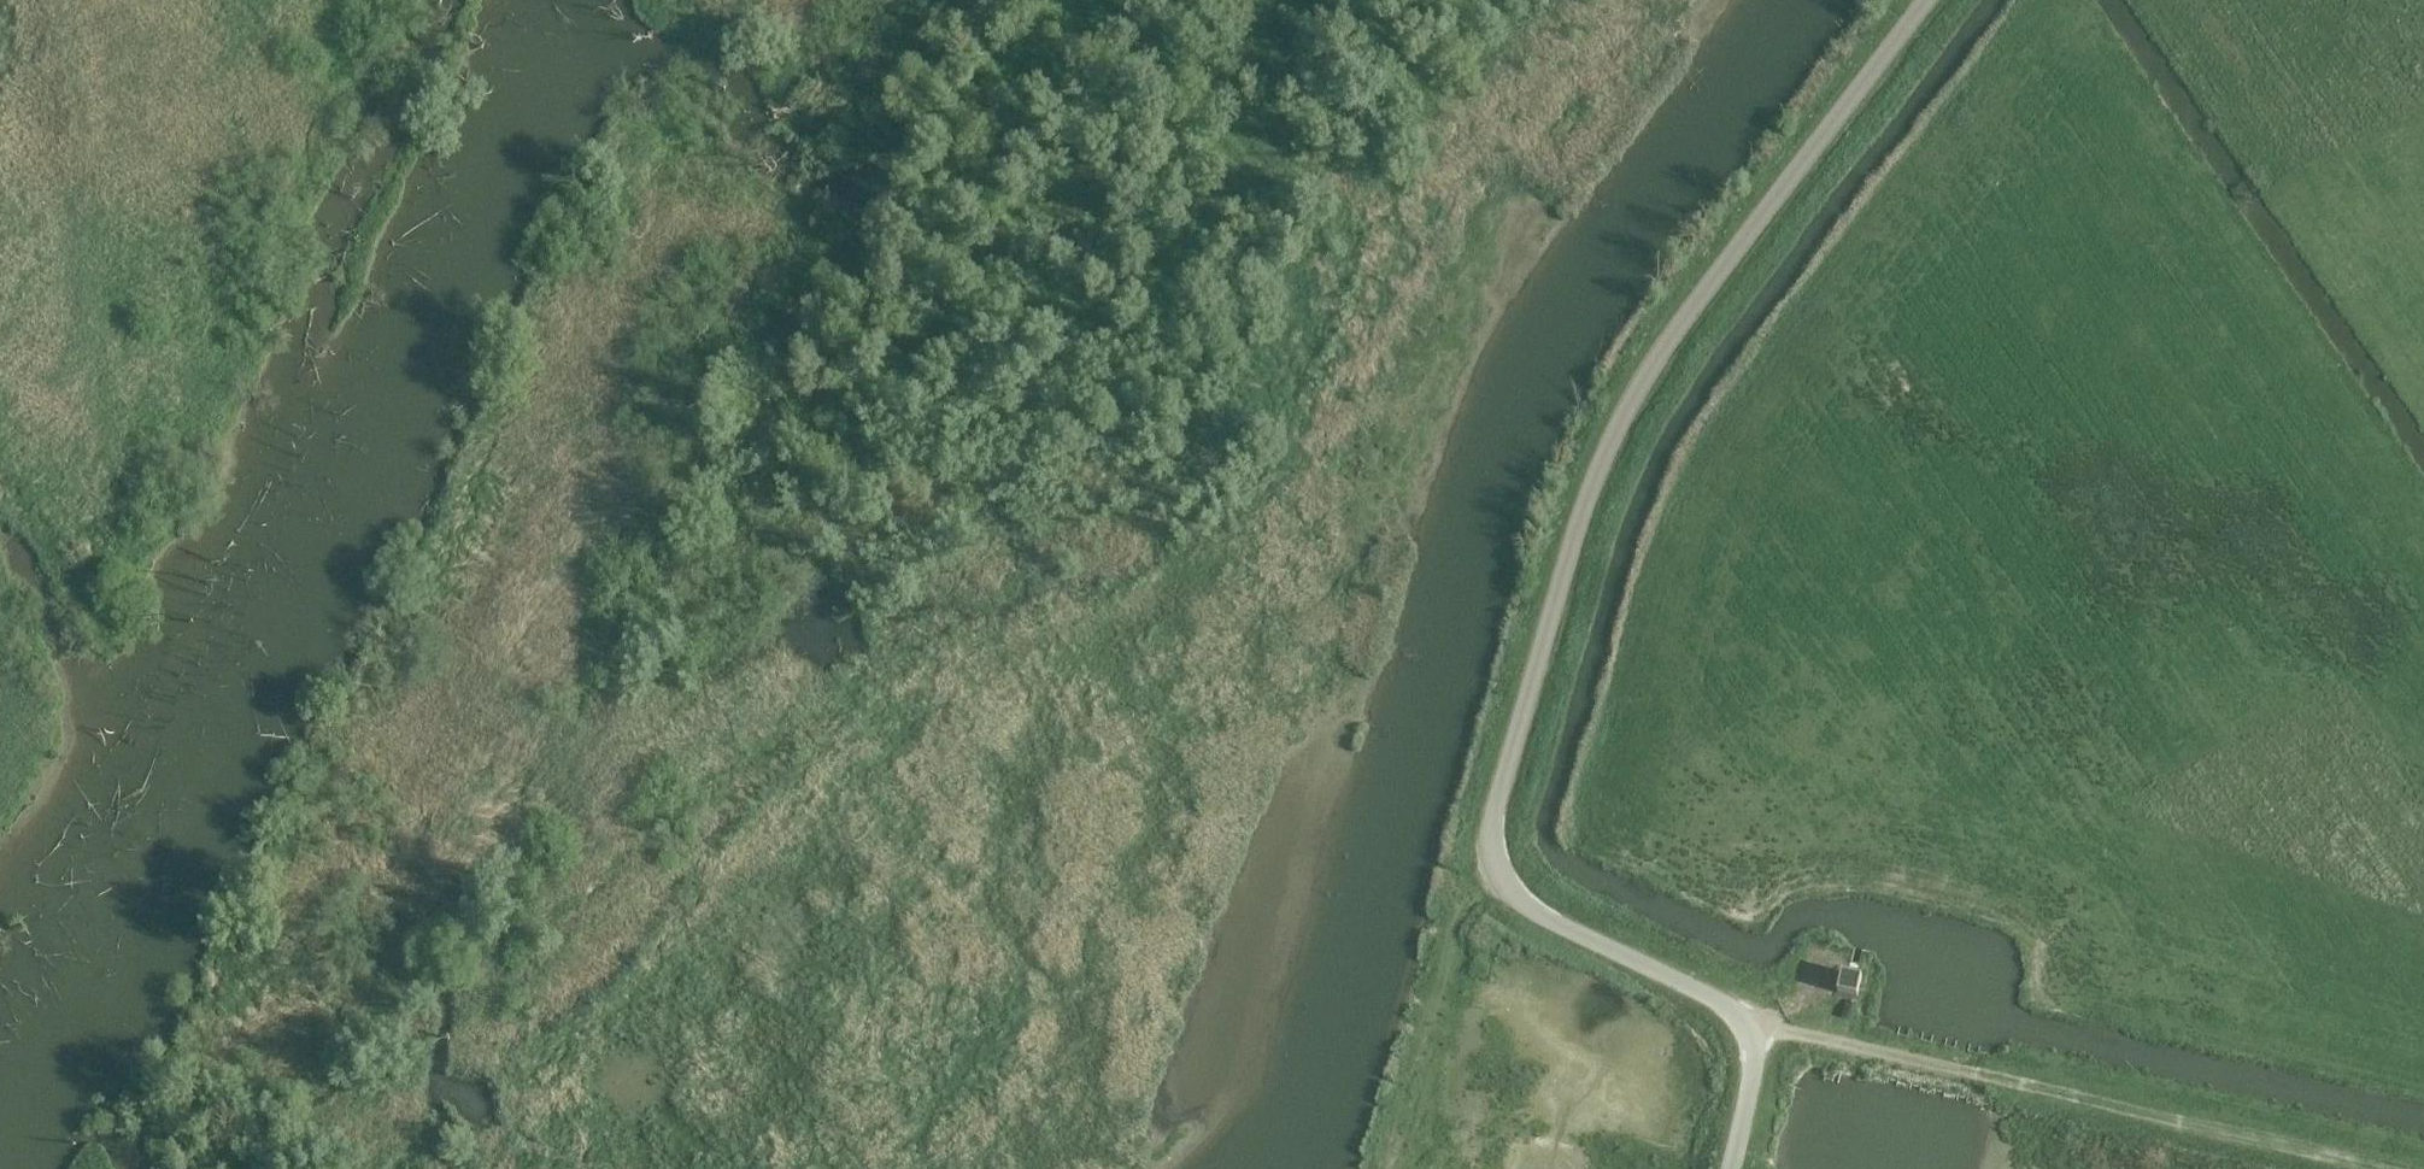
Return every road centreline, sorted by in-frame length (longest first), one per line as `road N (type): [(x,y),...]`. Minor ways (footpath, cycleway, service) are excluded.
road 1 (unclassified): [(1733,1168),(1757,1051),(1752,1028),(1681,982),(1540,915),(1490,867),(1486,848),(1597,478),(1650,382),(1930,0)]
road 2 (track): [(1752,1028),(1987,1073)]

